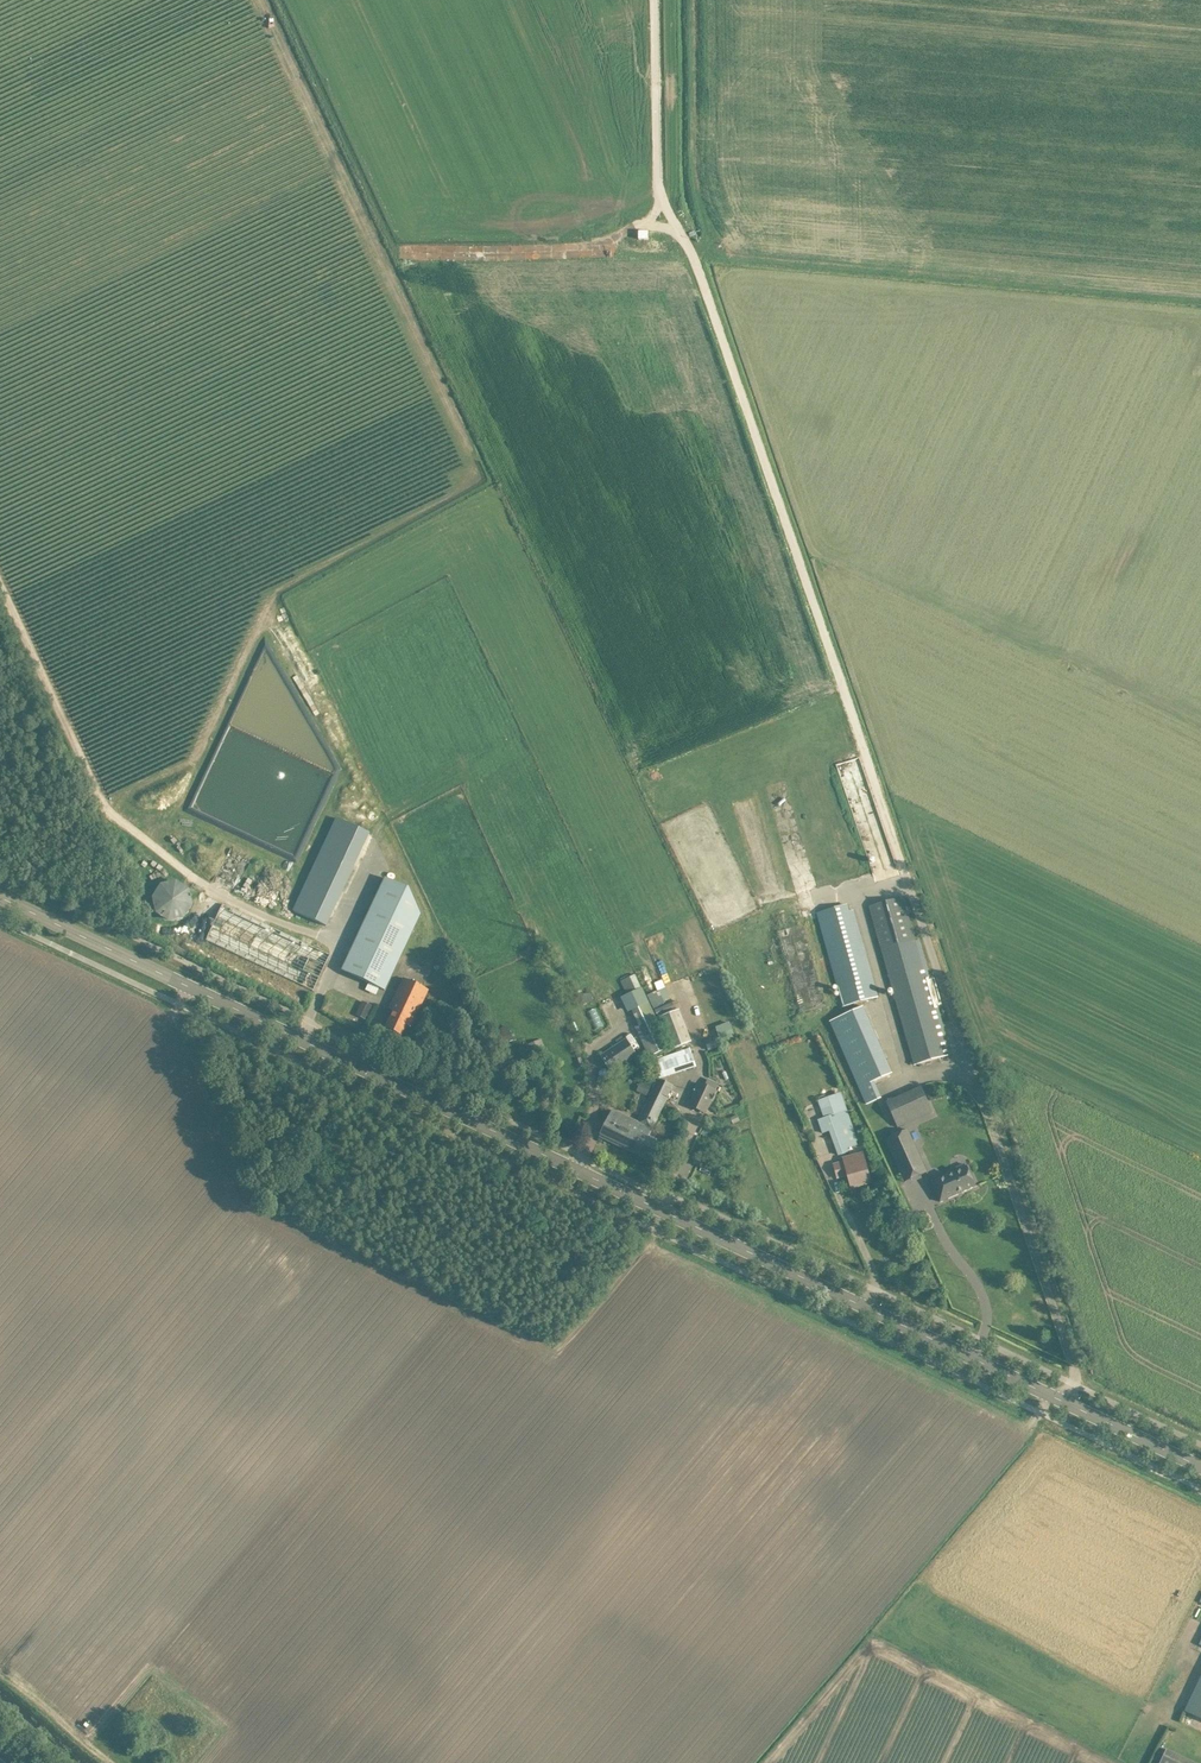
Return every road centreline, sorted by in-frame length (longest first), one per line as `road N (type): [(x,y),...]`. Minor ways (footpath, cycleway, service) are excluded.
road 1 (tertiary): [(1200,1467),(0,896)]
road 2 (track): [(0,1668),(114,1762)]

